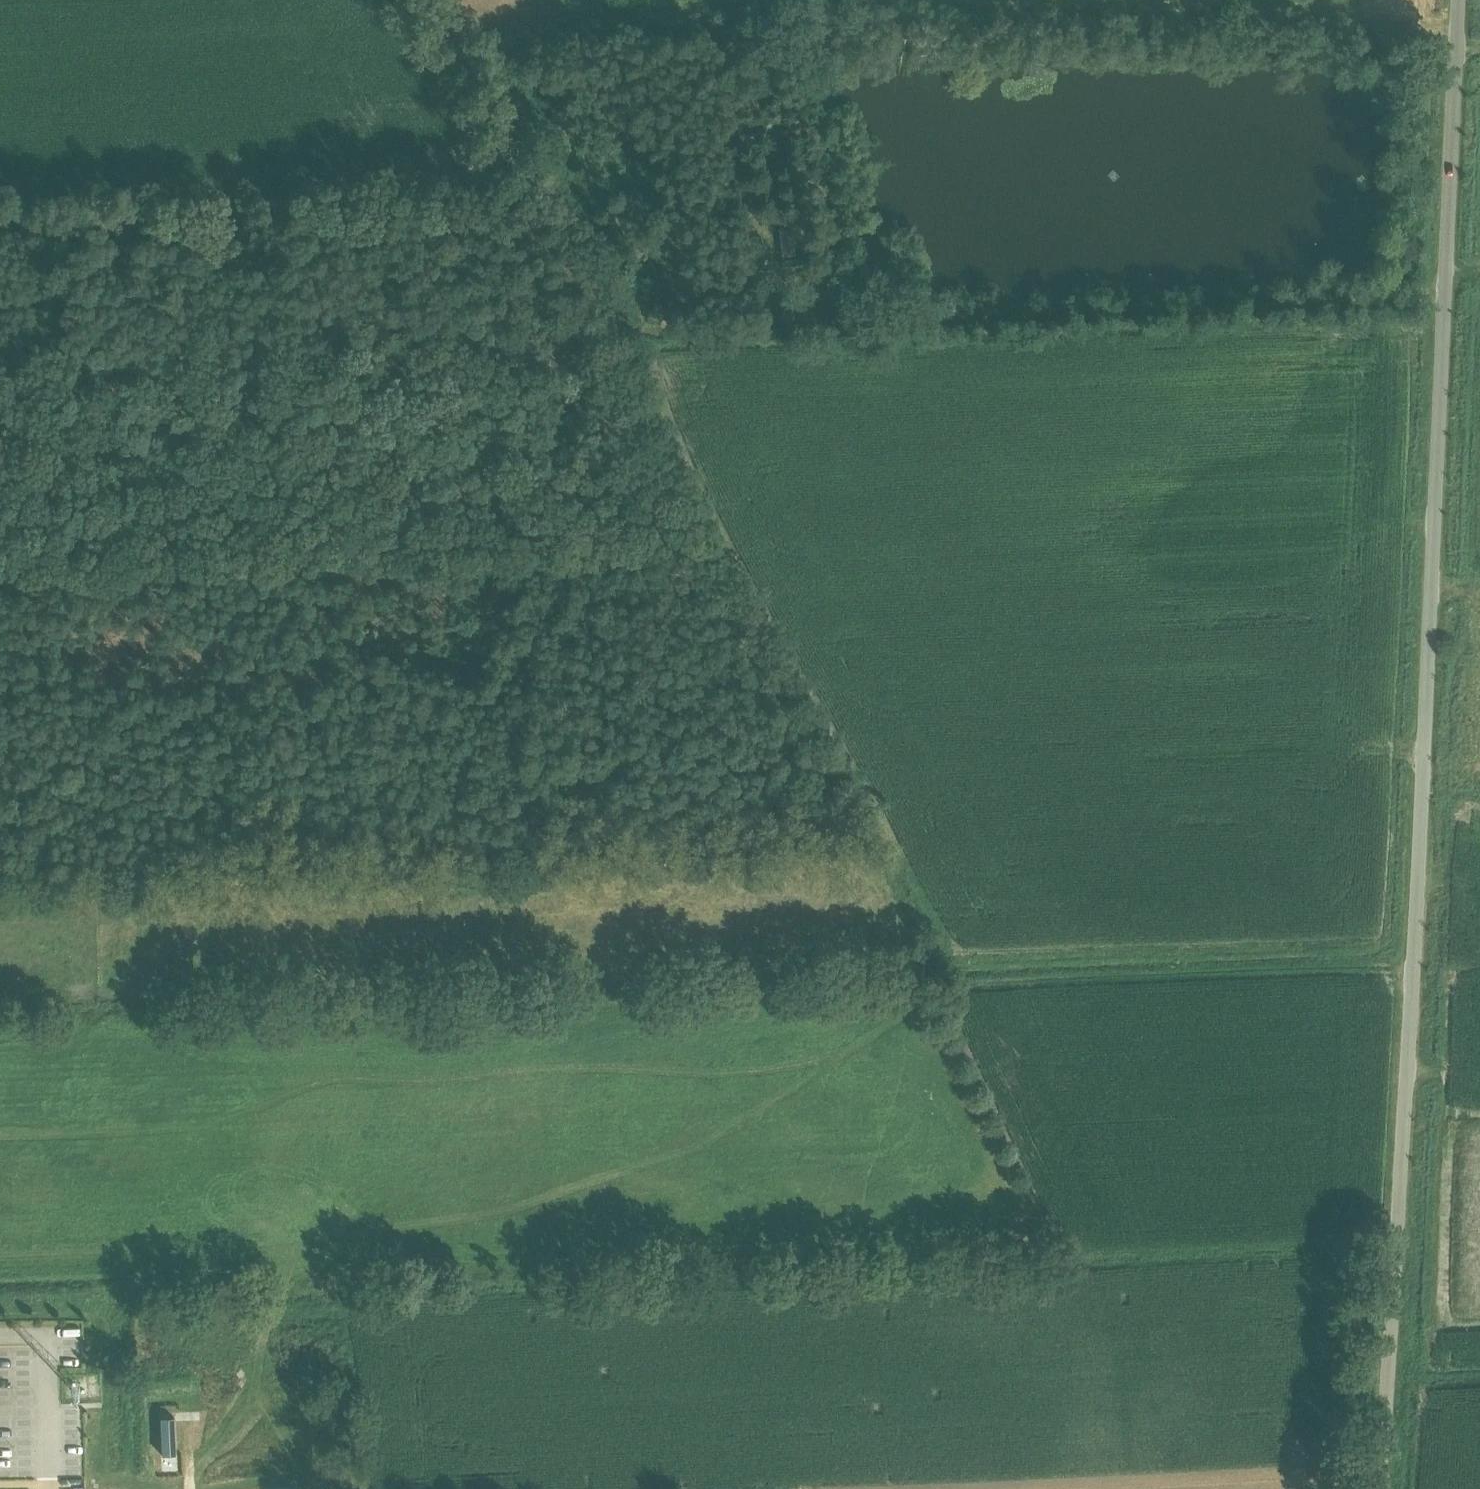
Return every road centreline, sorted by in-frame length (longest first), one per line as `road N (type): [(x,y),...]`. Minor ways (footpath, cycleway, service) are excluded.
road 1 (unclassified): [(1379,1488),(1460,0)]
road 2 (track): [(769,327),(1449,294)]

